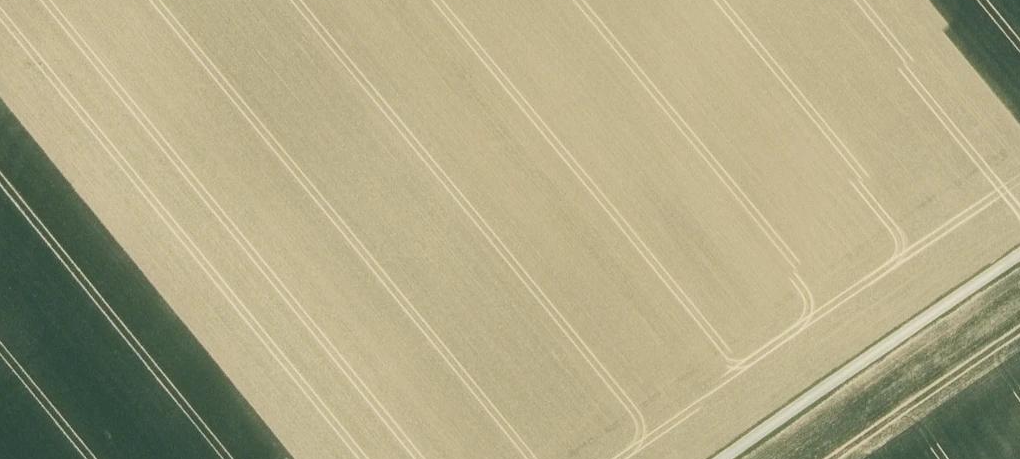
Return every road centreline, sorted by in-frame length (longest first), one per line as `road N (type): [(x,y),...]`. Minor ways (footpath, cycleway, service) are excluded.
road 1 (track): [(1019,268),(743,458)]

